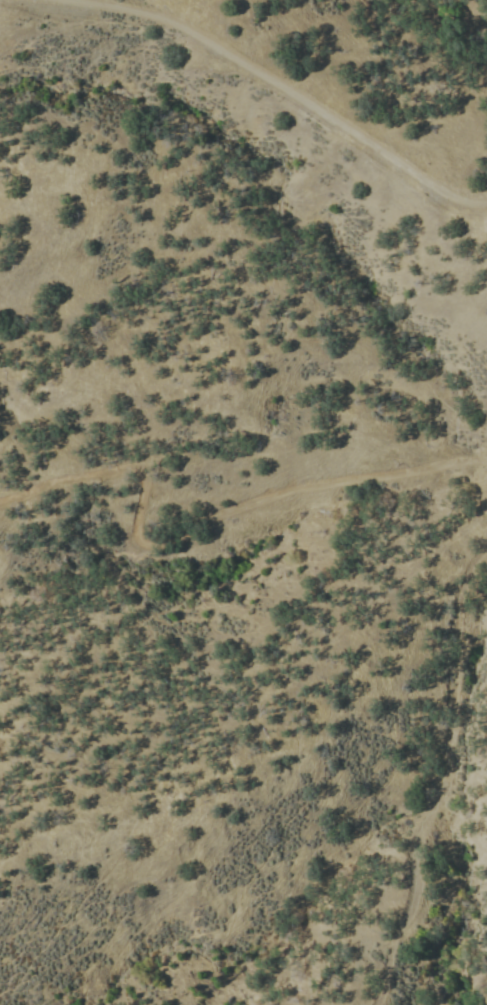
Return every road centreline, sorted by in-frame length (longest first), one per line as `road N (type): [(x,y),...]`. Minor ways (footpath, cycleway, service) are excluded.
road 1 (track): [(72,0),(187,29),(453,199),(486,205)]

